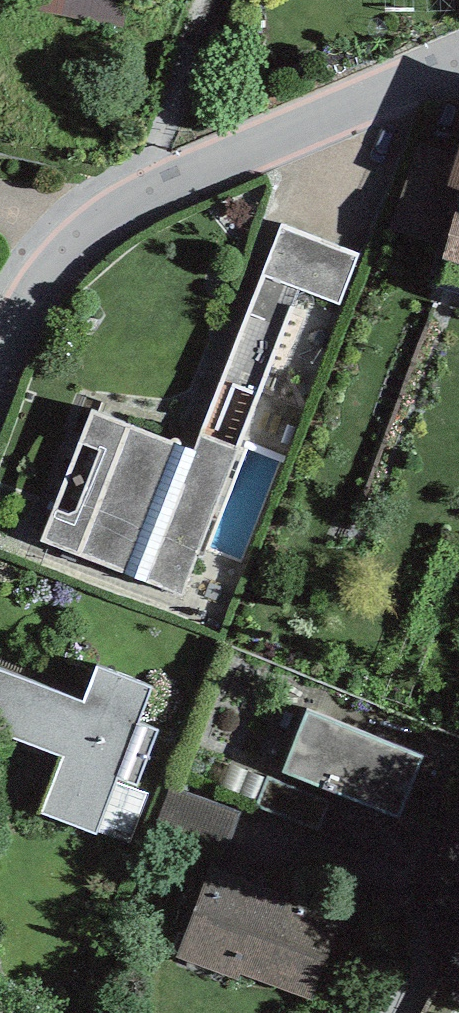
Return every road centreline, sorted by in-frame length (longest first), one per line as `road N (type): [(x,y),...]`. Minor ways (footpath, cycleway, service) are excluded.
road 1 (residential): [(154,184),(458,58)]
road 2 (residential): [(0,352),(52,260),(86,225),(154,184)]
road 3 (residential): [(154,184),(218,0)]
road 4 (residential): [(458,890),(392,1012)]

